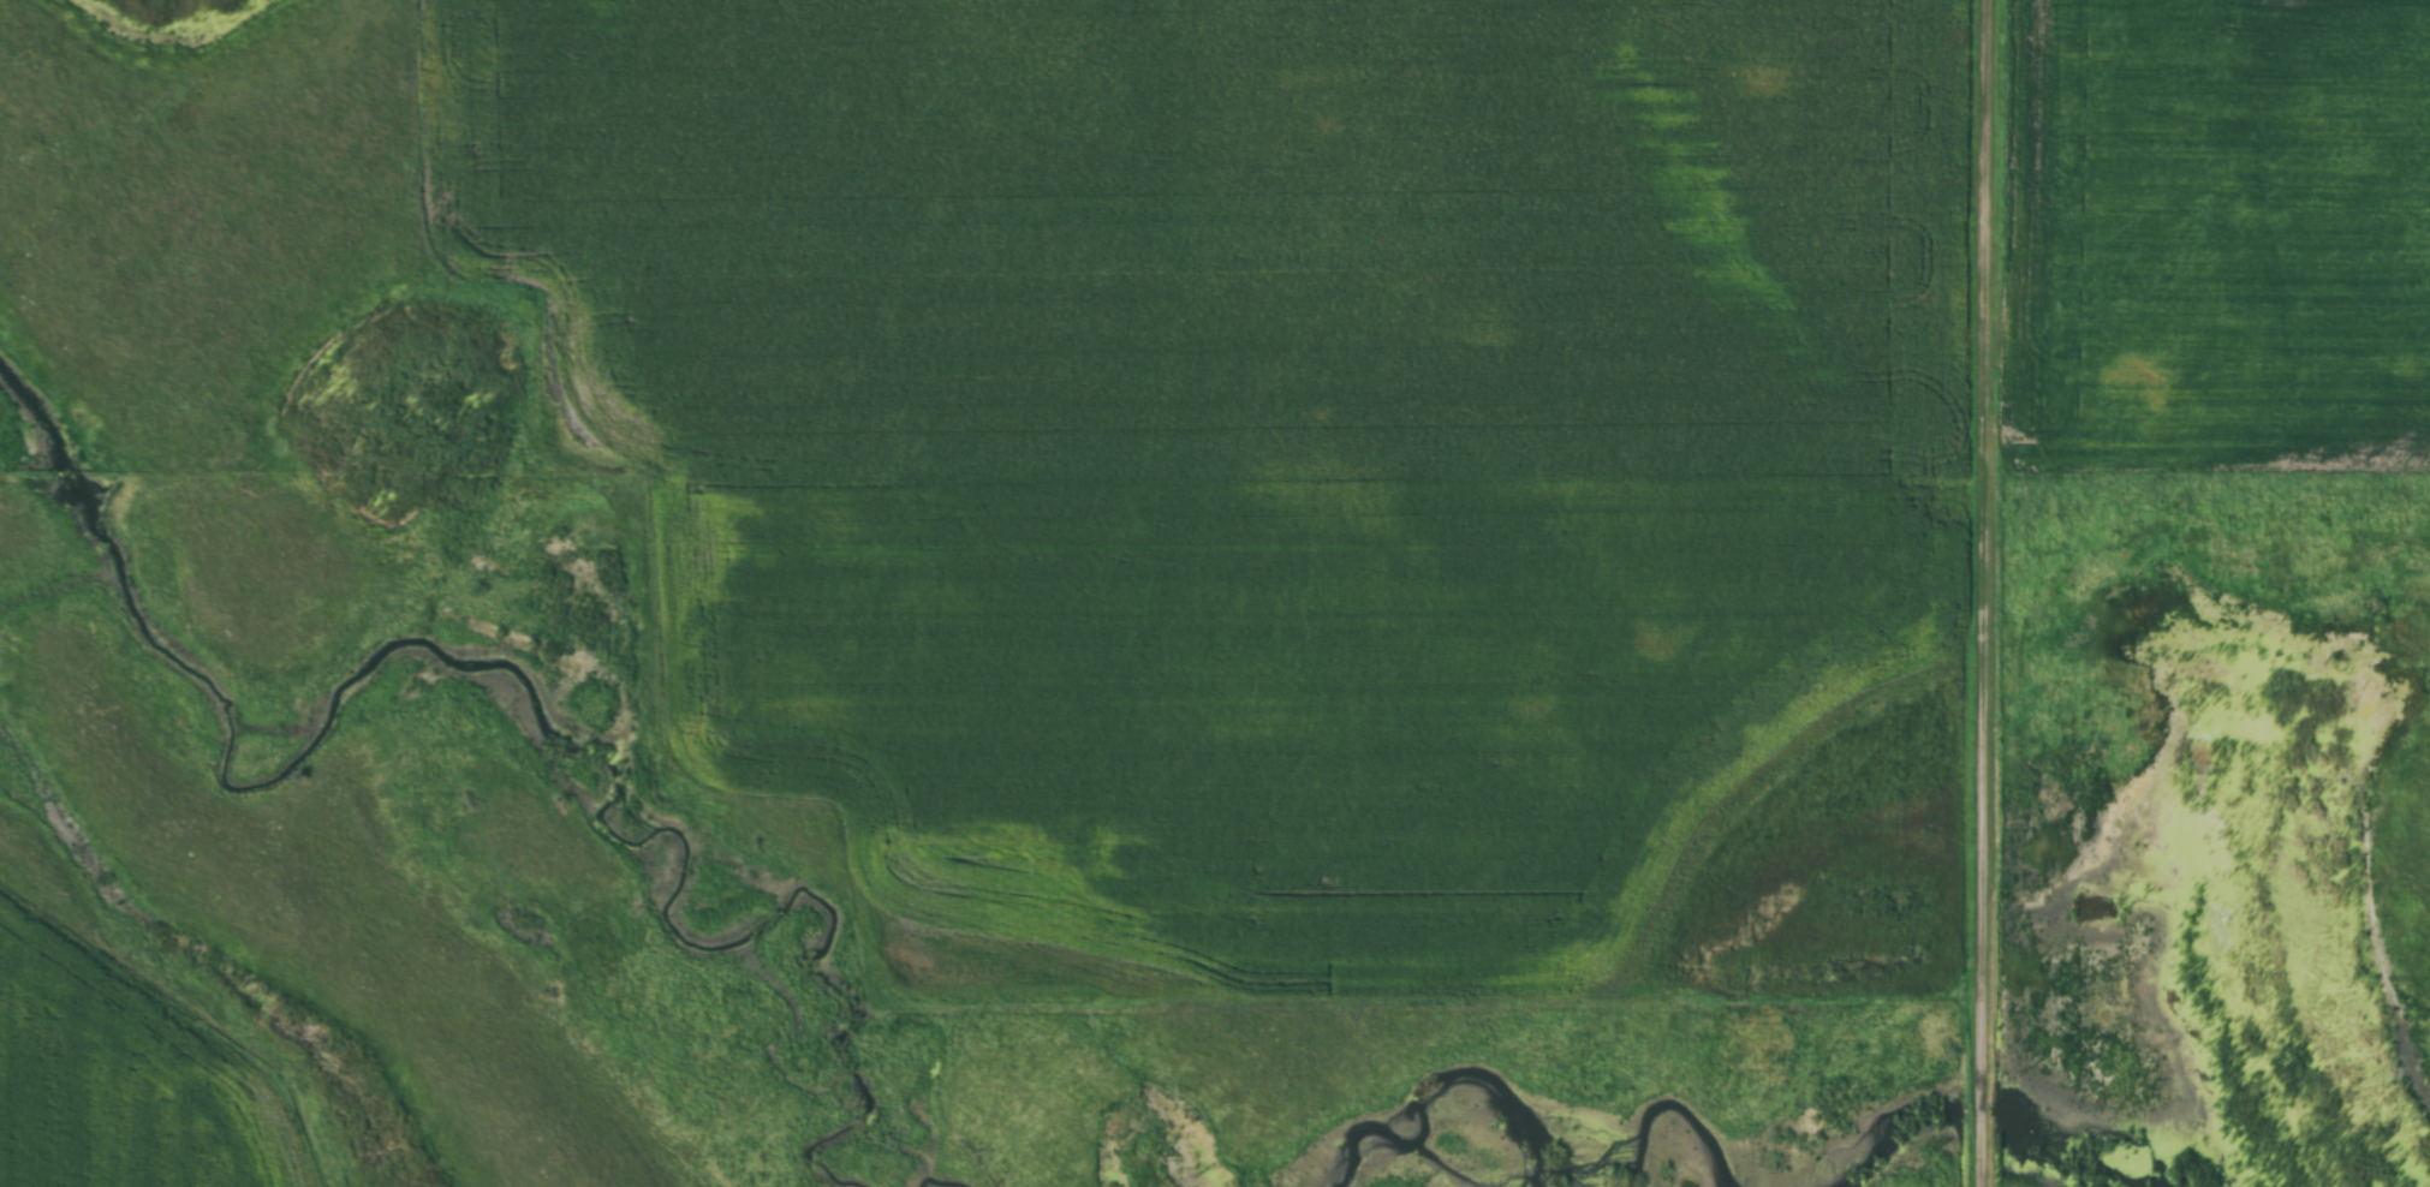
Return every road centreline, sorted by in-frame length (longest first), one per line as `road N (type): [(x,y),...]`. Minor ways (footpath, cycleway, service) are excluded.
road 1 (residential): [(1983,1186),(1987,0)]

